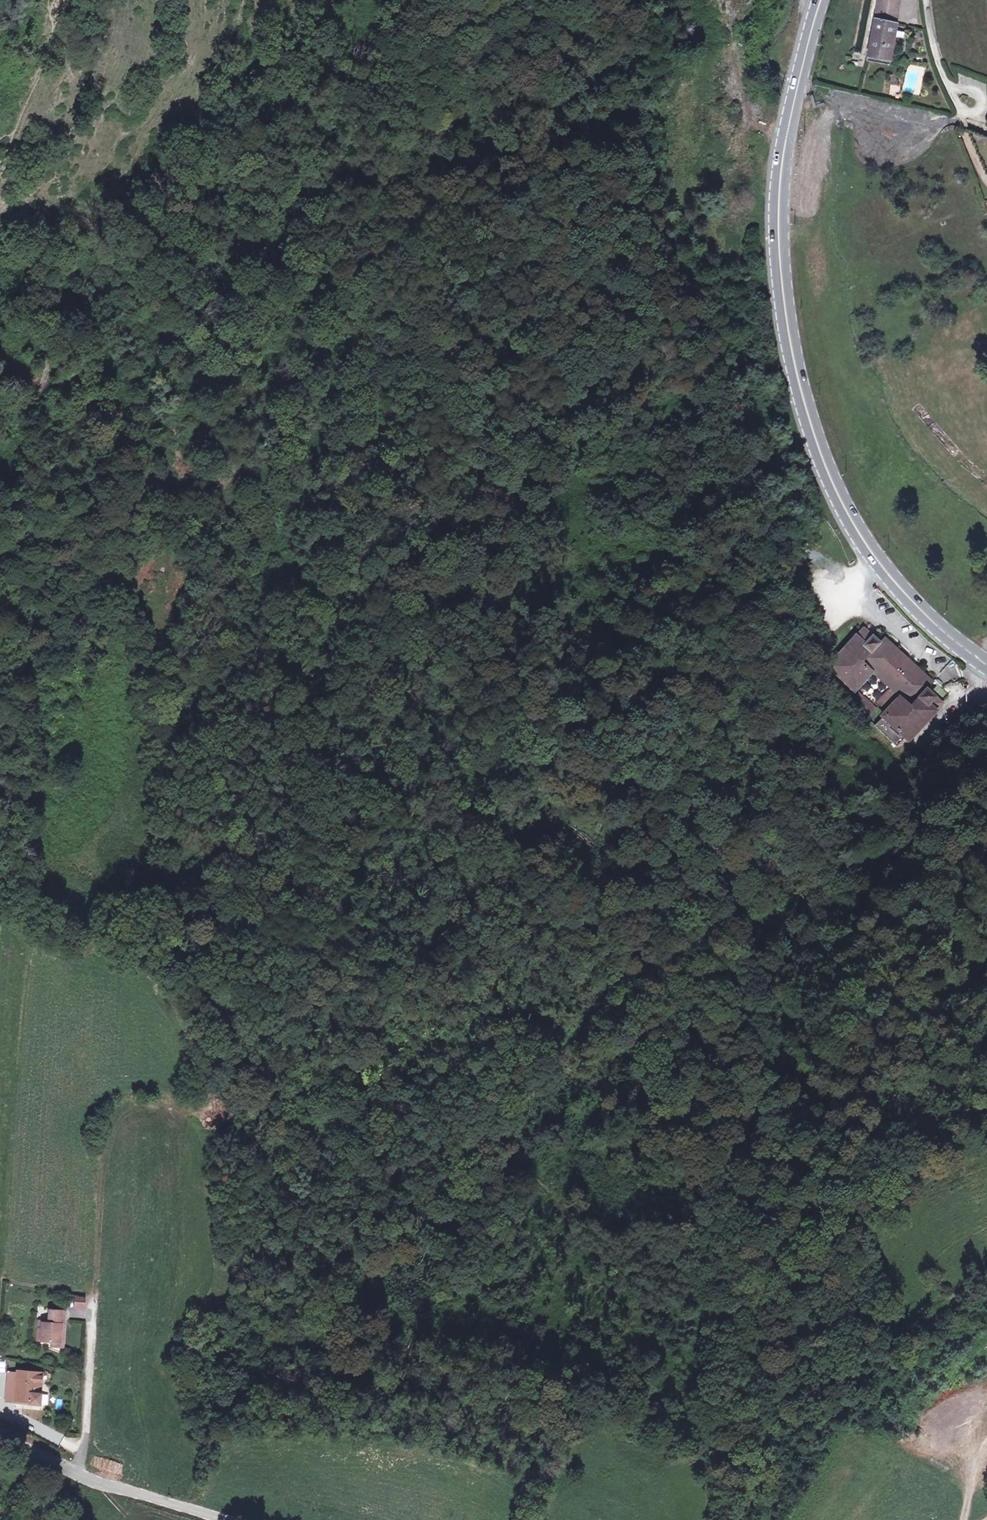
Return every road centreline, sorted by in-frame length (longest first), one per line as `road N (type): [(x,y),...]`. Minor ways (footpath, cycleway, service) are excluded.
road 1 (secondary): [(819,0),(791,106),(778,219),(789,343),(807,414),(868,548),(912,600),(986,663)]
road 2 (tertiary): [(0,1433),(108,1483),(245,1519)]

